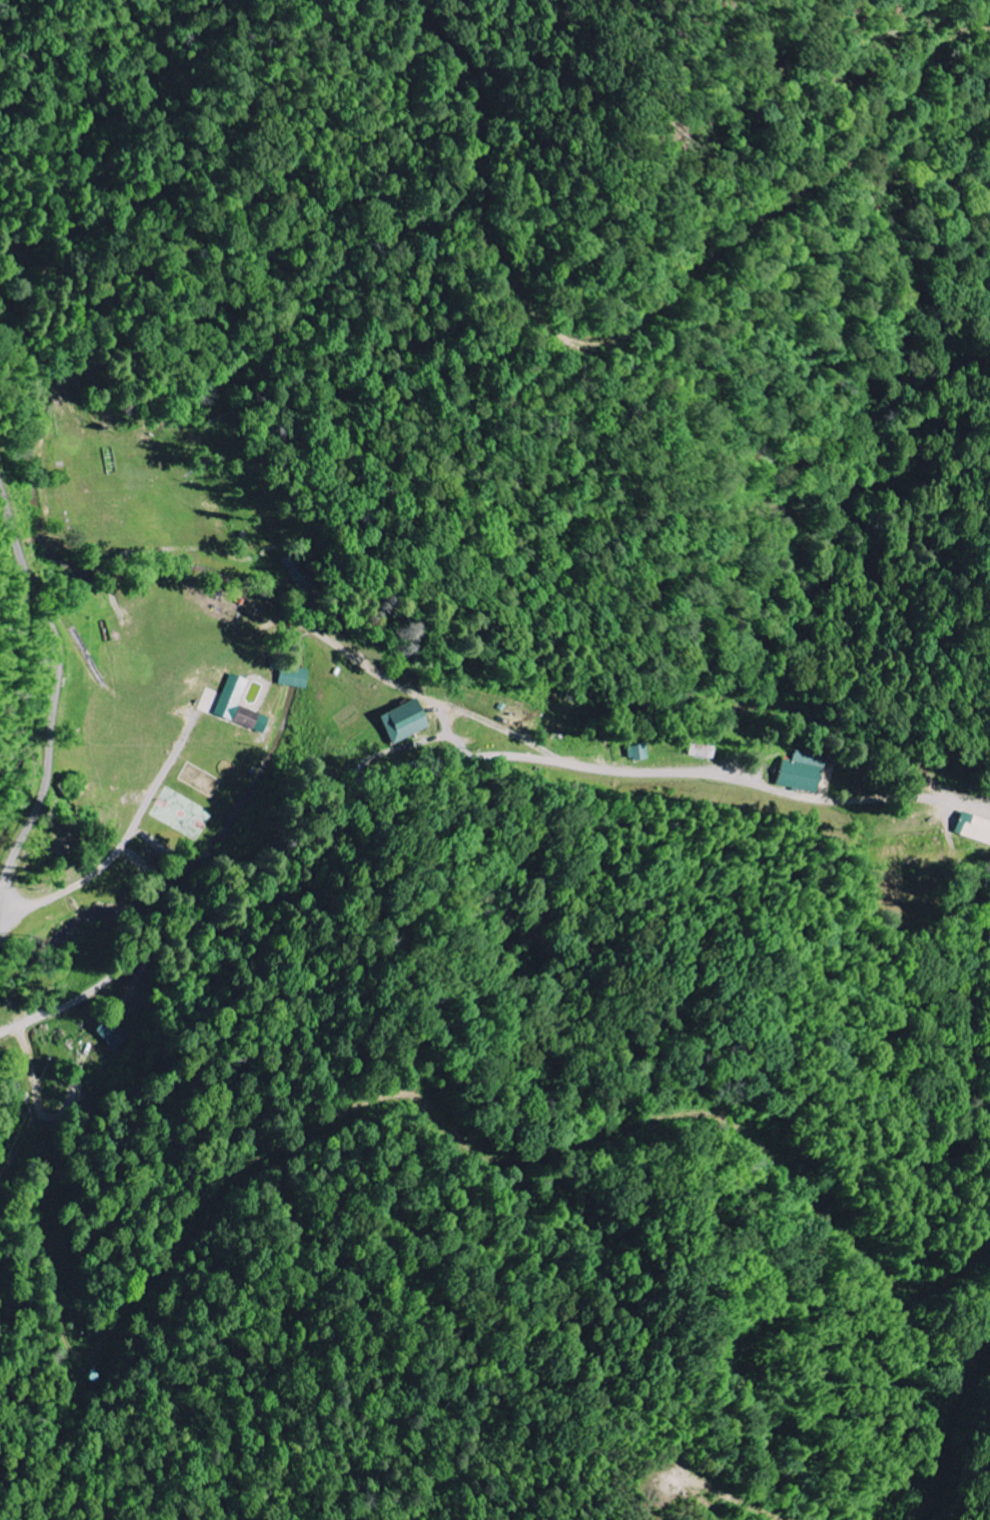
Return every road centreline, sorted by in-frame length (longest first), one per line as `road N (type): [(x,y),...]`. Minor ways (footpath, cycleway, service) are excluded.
road 1 (residential): [(0,877),(43,788),(60,668),(0,481)]

